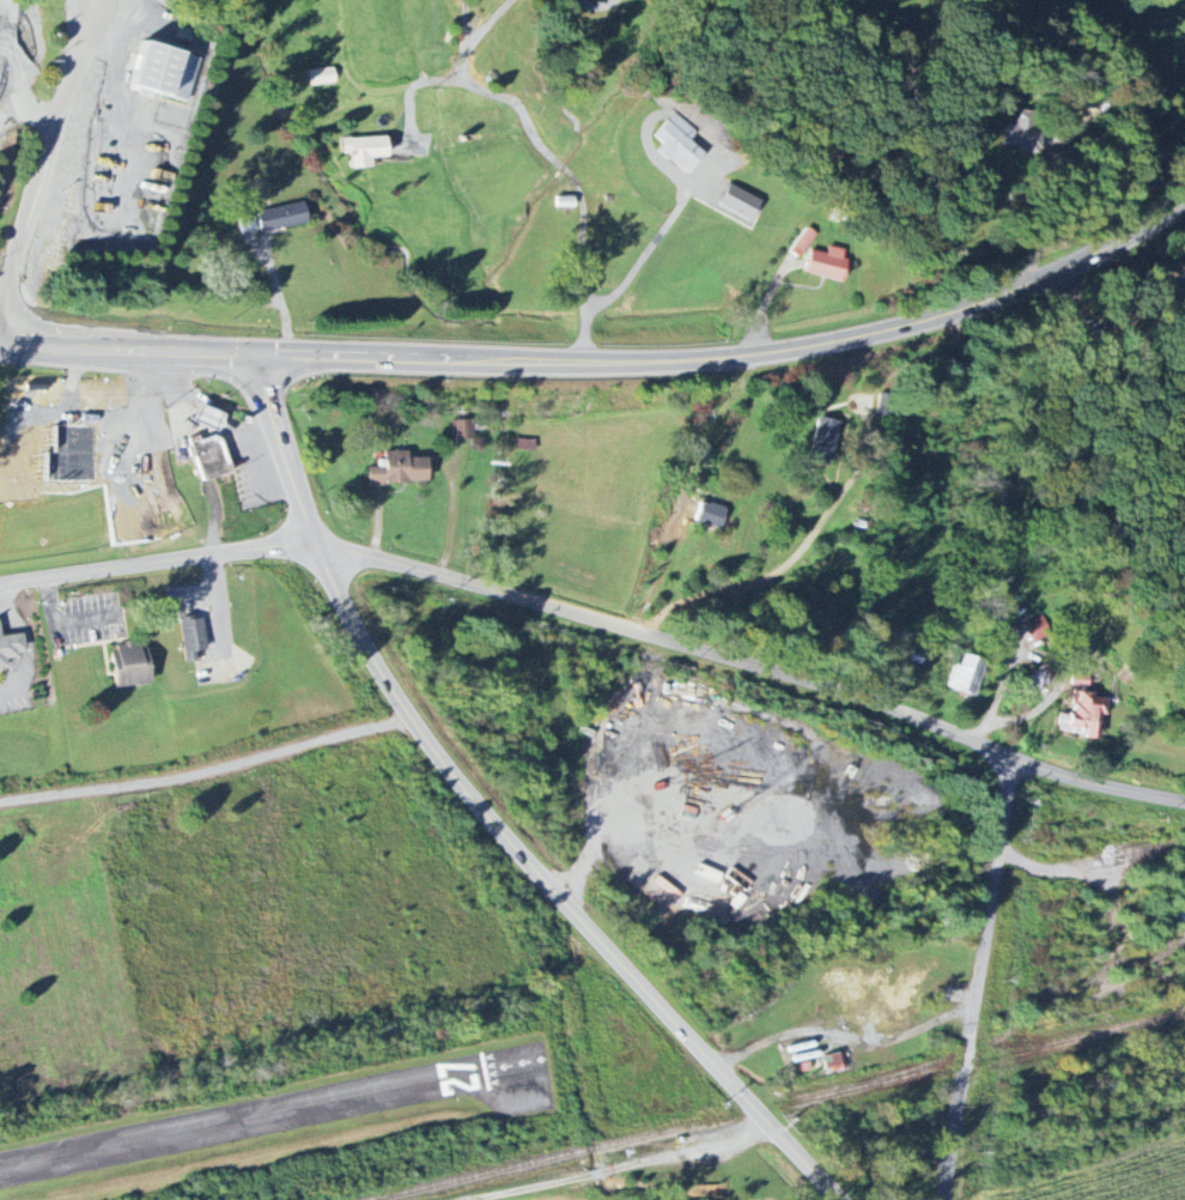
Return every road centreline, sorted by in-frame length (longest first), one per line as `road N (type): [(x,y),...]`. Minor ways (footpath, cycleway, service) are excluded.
road 1 (tertiary): [(0,587),(205,556),(318,551),(758,666),(1066,775),(1184,801)]
road 2 (primary): [(0,338),(591,369),(748,360),(980,302),(1040,280),(1184,205)]
road 3 (secondary): [(836,1199),(462,789),(361,644),(288,473),(259,352)]
road 4 (residential): [(634,631),(748,360)]
road 5 (residential): [(591,369),(584,217),(549,162)]

